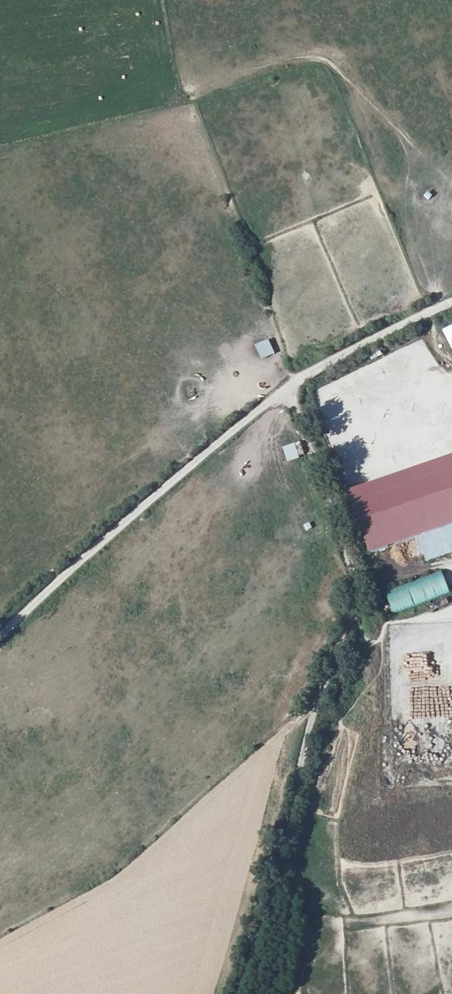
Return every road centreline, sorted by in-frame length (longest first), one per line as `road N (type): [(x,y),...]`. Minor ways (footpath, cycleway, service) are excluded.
road 1 (track): [(293,387),(355,578),(242,993)]
road 2 (track): [(0,642),(264,406),(345,352),(451,301)]

